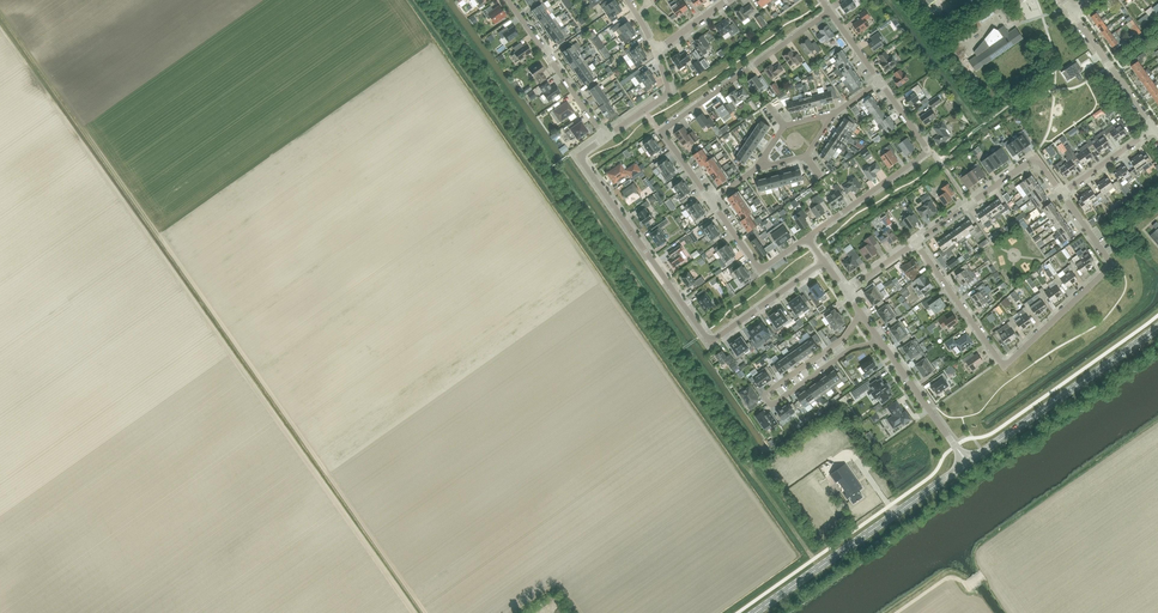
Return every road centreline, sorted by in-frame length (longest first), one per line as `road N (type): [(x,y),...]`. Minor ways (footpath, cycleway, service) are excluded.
road 1 (track): [(414,0),(814,559)]
road 2 (residential): [(605,137),(578,156),(710,342),(824,261)]
road 3 (residential): [(916,242),(1004,367),(1112,265),(1061,193)]
road 4 (residential): [(710,201),(661,132),(829,11)]
road 5 (residential): [(861,313),(844,338),(767,393),(768,402),(852,349),(880,341)]
road 6 (primary): [(755,612),(964,465)]
road 7 (residential): [(806,238),(929,151),(879,82)]
road 8 (primary): [(971,461),(1156,330)]
road 9 (residential): [(507,0),(605,137)]
road 10 (residential): [(916,242),(1036,157)]
road 11 (residential): [(1154,128),(1073,12)]
road 12 (residential): [(957,449),(880,341)]
road 13 (residential): [(605,137),(667,93),(654,52)]

